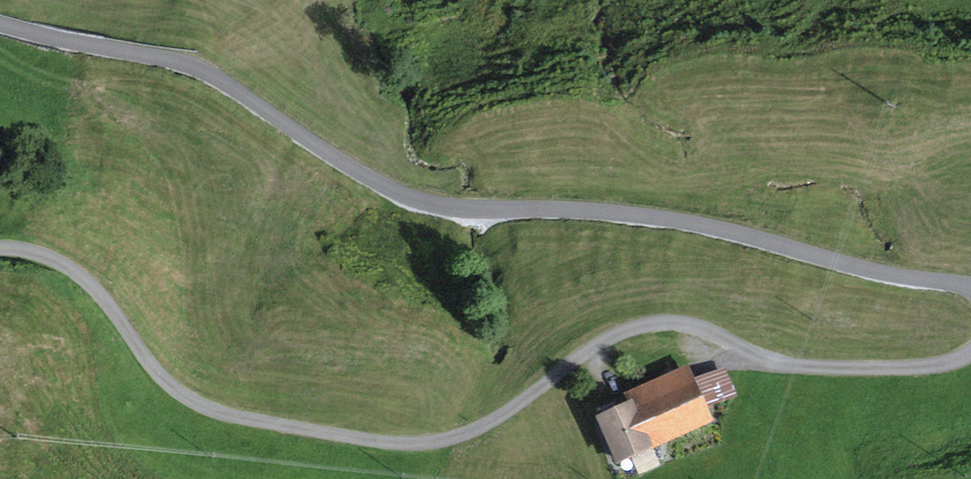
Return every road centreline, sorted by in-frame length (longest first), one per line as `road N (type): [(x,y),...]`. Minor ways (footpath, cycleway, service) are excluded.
road 1 (track): [(970,352),(929,366),(789,366),(684,324),(651,323),(613,335),(469,431),(419,444),(375,441),(199,405),(158,376),(83,278),(53,259),(0,246)]
road 2 (tertiary): [(970,285),(849,265),(682,222),(415,199),(333,157),(196,68),(0,24)]

